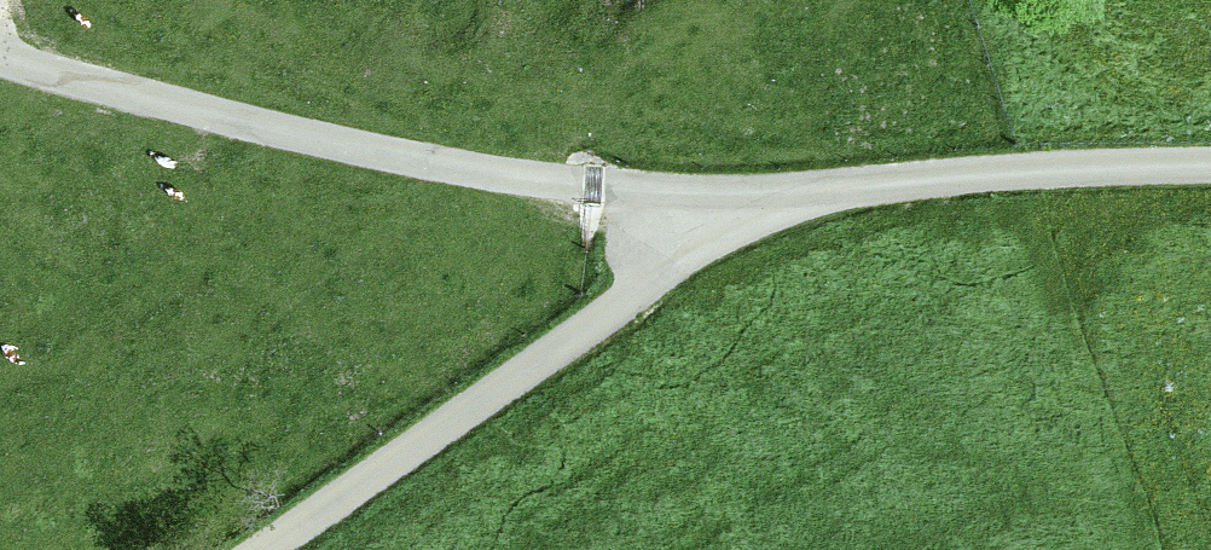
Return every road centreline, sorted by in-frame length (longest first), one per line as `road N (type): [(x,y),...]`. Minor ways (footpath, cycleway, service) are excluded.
road 1 (unclassified): [(1210,166),(736,195),(595,186),(400,159),(0,57)]
road 2 (track): [(228,549),(633,298),(736,195)]

